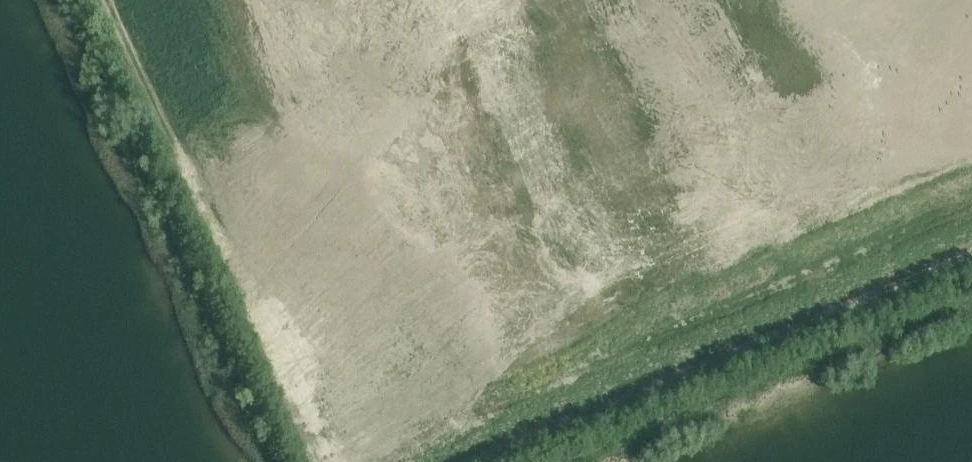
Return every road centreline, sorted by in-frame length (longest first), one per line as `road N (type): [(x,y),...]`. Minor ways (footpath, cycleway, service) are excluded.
road 1 (track): [(971,255),(479,461)]
road 2 (track): [(326,461),(106,0)]

